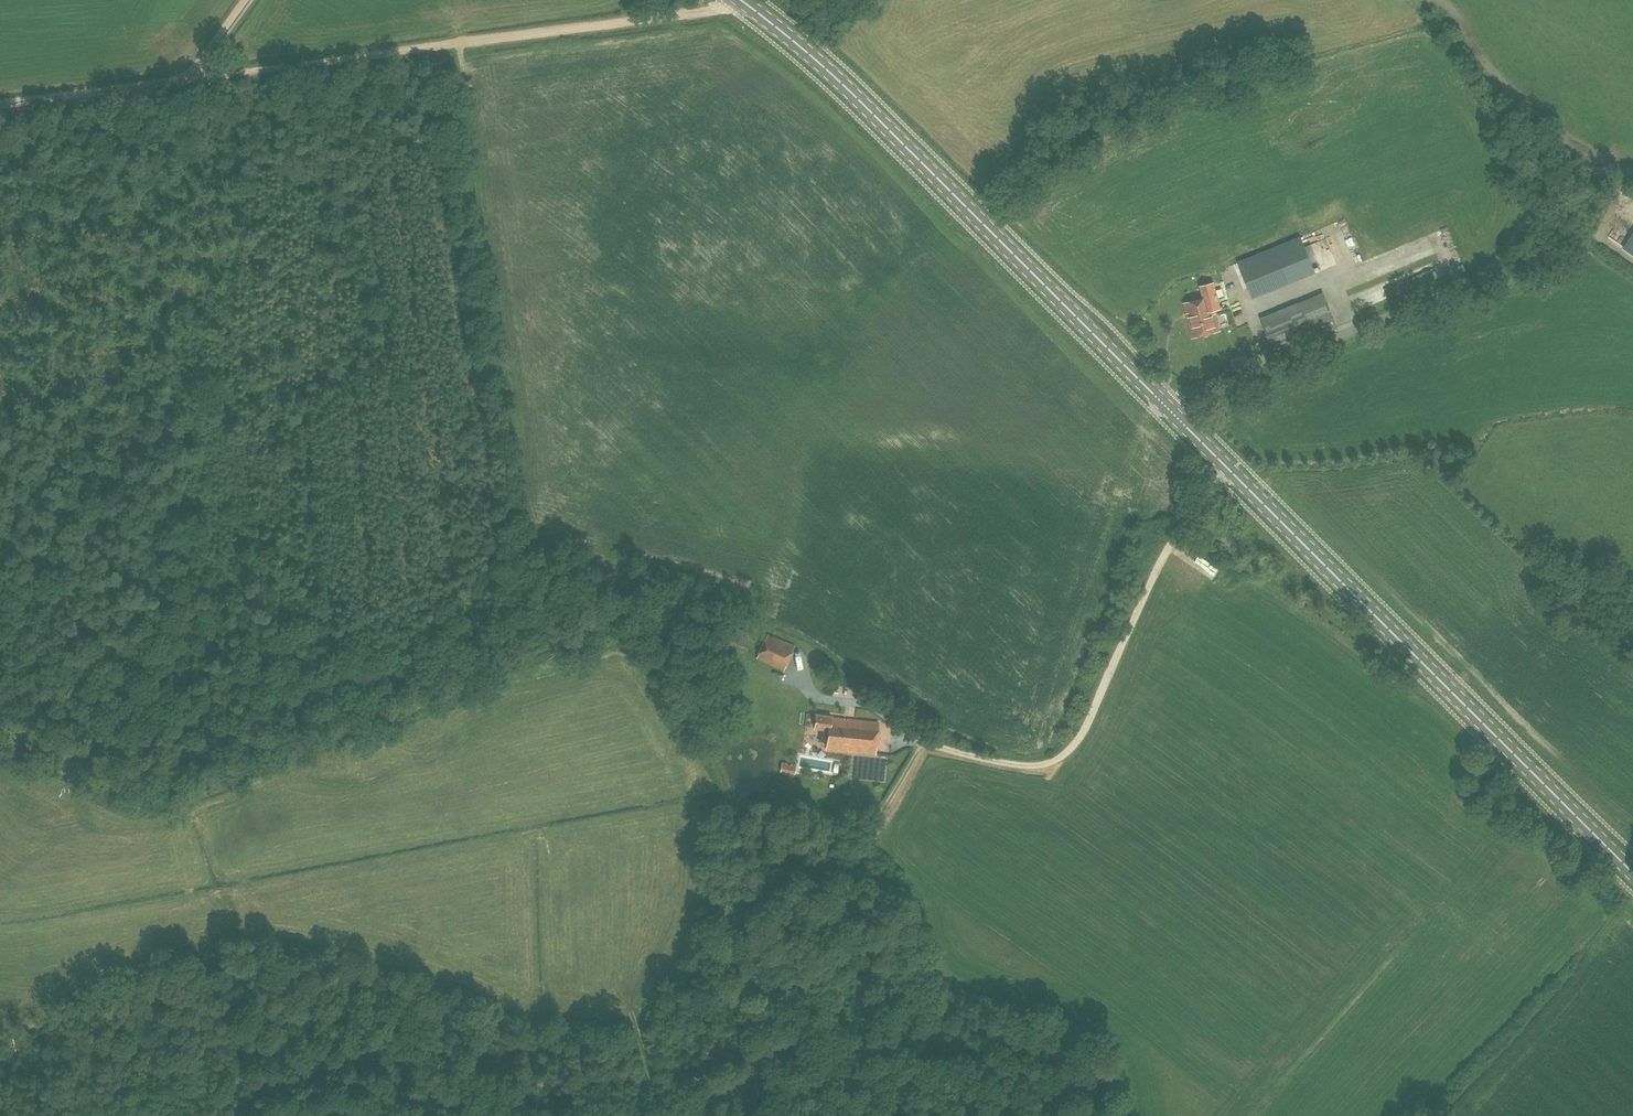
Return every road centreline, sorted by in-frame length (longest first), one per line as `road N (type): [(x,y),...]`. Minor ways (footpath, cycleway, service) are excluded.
road 1 (secondary): [(1632,868),(827,68),(741,0)]
road 2 (track): [(187,82),(665,21),(744,3)]
road 3 (track): [(928,743),(863,856),(845,910),(822,1050),(774,1115)]
road 4 (track): [(0,107),(187,82)]

